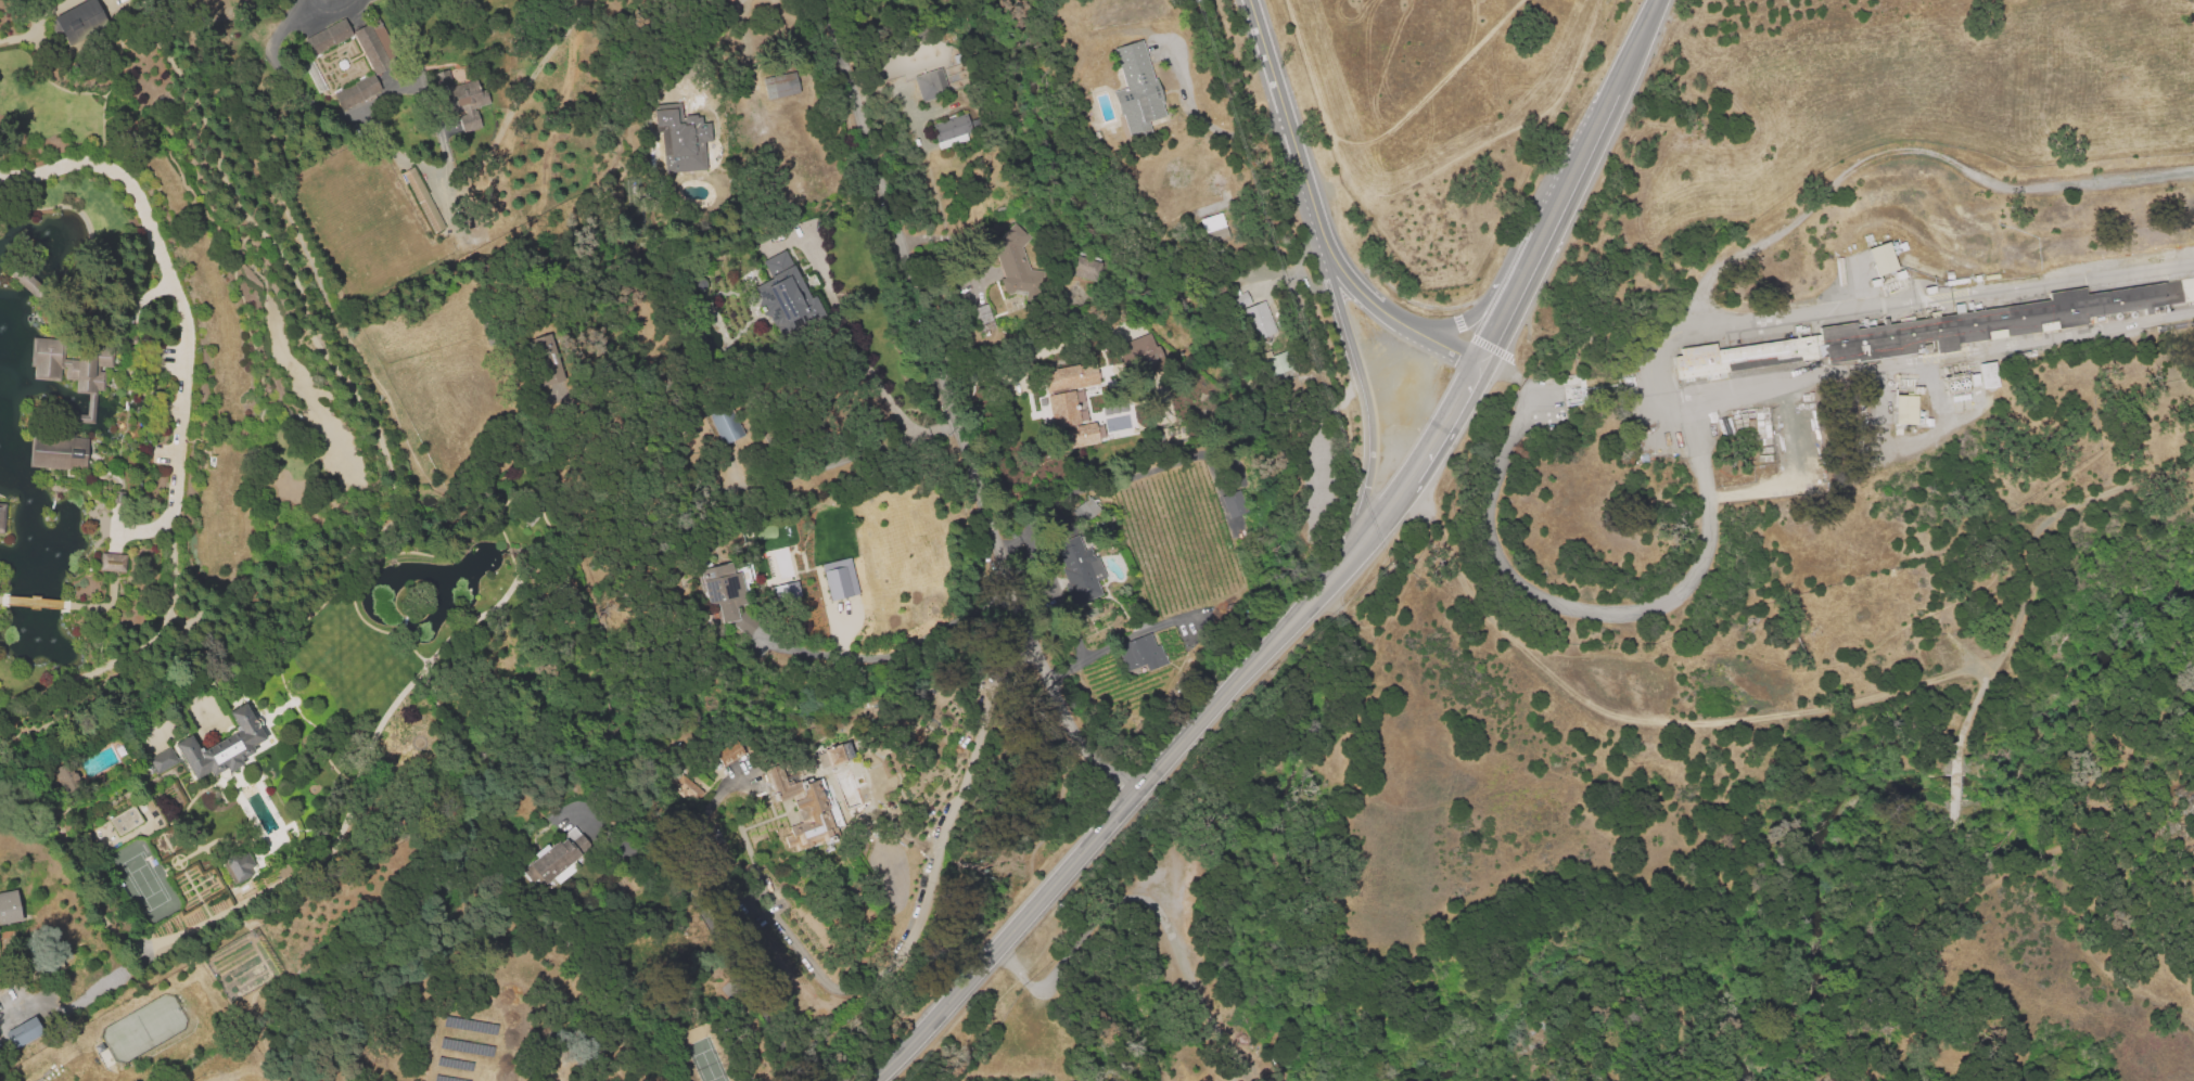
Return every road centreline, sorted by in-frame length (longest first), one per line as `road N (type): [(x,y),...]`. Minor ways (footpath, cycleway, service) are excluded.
road 1 (track): [(2193,461),(2020,527),(2020,606),(2010,656),(1848,707),(1749,723),(1641,721),(1585,706),(1489,617),(1411,479)]
road 2 (residential): [(838,0),(842,55),(1032,644),(1070,721),(1134,788)]
road 3 (residential): [(0,764),(104,689),(162,626),(187,339),(129,182),(105,167),(0,178)]
road 4 (secondary): [(1349,552),(872,1080)]
road 5 (track): [(2193,171),(2025,190),(1979,180),(1930,153),(1874,157),(1717,271),(1675,334)]
road 6 (track): [(1826,1080),(1865,995),(1934,914),(1955,799)]
road 7 (secondary): [(1336,266),(1374,439),(1368,493),(1349,552)]
road 8 (residential): [(1249,0),(1336,266)]
road 9 (track): [(1441,528),(1390,613),(1326,770)]
road 10 (secondary): [(1583,170),(1470,318),(1403,325)]
road 11 (secondary): [(1583,170),(1479,363)]
road 12 (secondary): [(1666,0),(1583,170)]

